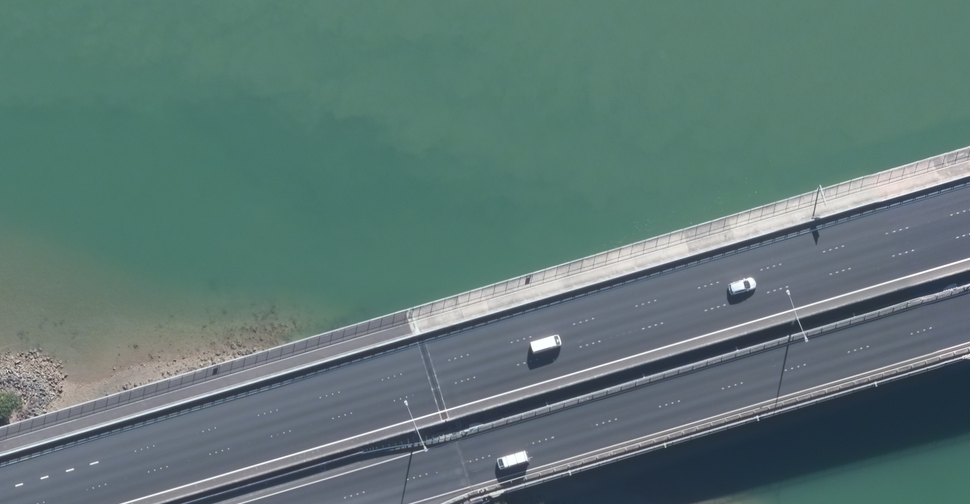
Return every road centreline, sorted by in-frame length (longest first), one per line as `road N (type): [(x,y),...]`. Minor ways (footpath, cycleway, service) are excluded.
road 1 (motorway): [(37,503),(969,235)]
road 2 (motorway): [(969,317),(324,503)]

